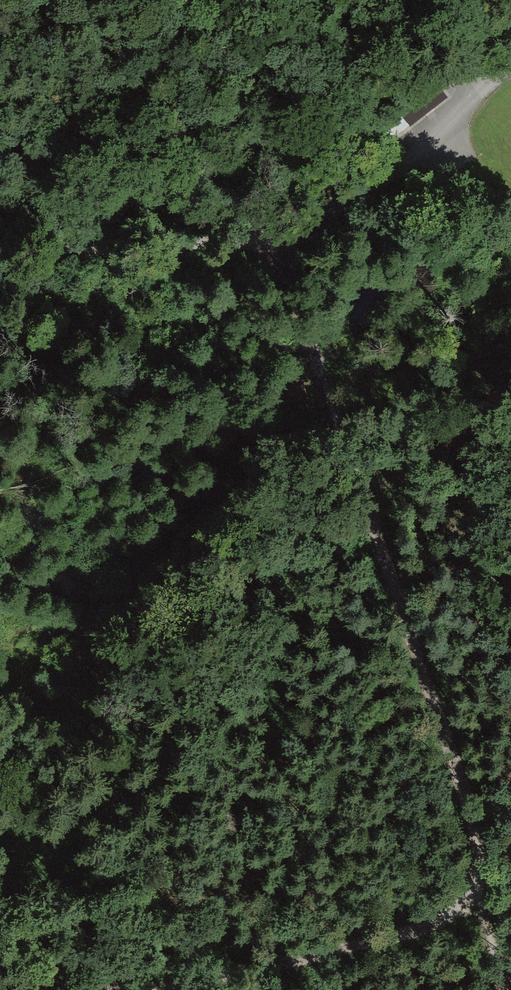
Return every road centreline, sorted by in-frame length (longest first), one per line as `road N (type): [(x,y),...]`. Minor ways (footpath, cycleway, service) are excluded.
road 1 (track): [(468,796),(281,240)]
road 2 (track): [(468,796),(479,856),(472,894),(438,923),(181,989)]
road 3 (track): [(281,240),(414,160),(510,64)]
road 4 (track): [(0,256),(281,240)]

